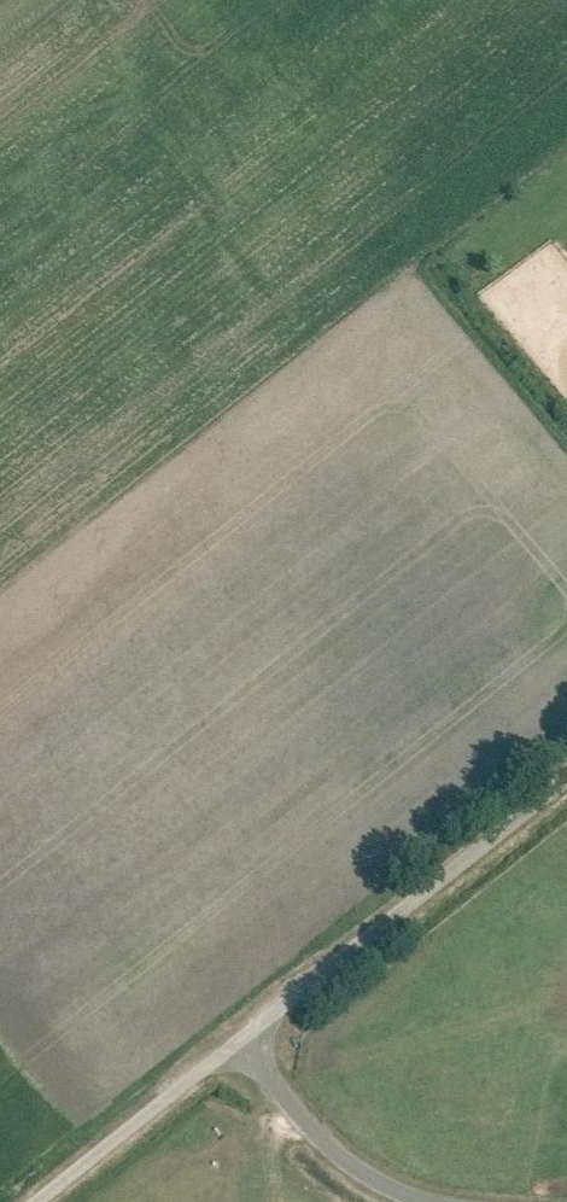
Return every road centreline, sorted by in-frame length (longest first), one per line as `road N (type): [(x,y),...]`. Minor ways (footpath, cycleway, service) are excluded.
road 1 (unclassified): [(37,1201),(566,777)]

